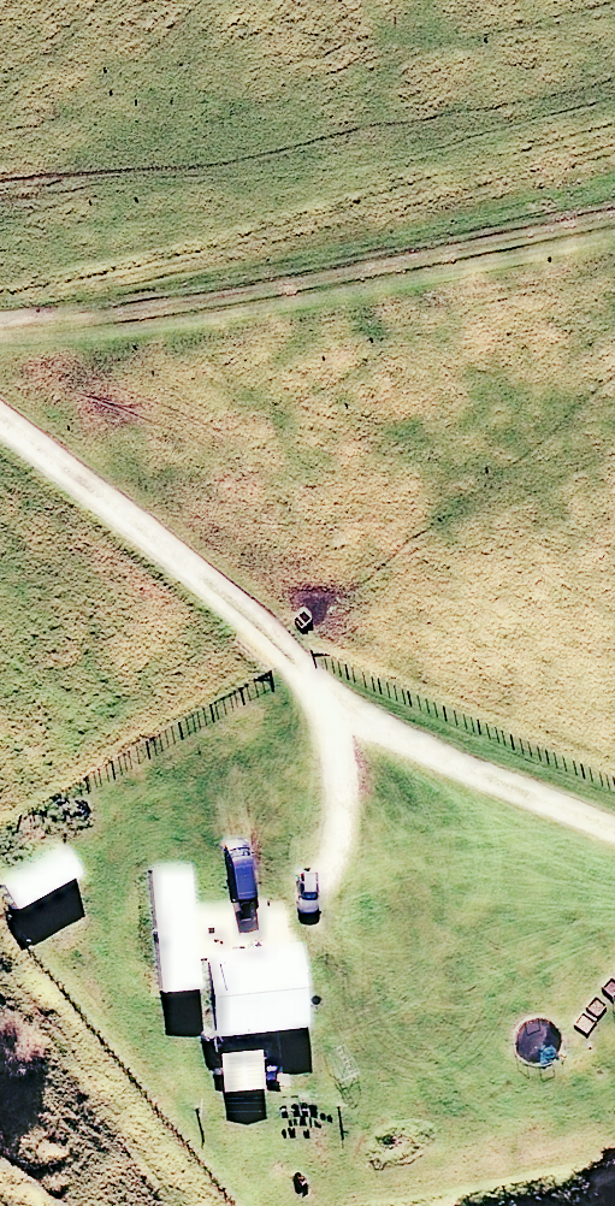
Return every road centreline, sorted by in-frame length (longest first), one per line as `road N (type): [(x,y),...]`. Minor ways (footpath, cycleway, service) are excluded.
road 1 (track): [(0,421),(296,655),(349,747),(361,810),(355,870),(321,918),(248,933)]
road 2 (track): [(614,175),(0,318)]
road 3 (track): [(319,691),(401,736),(614,829)]

